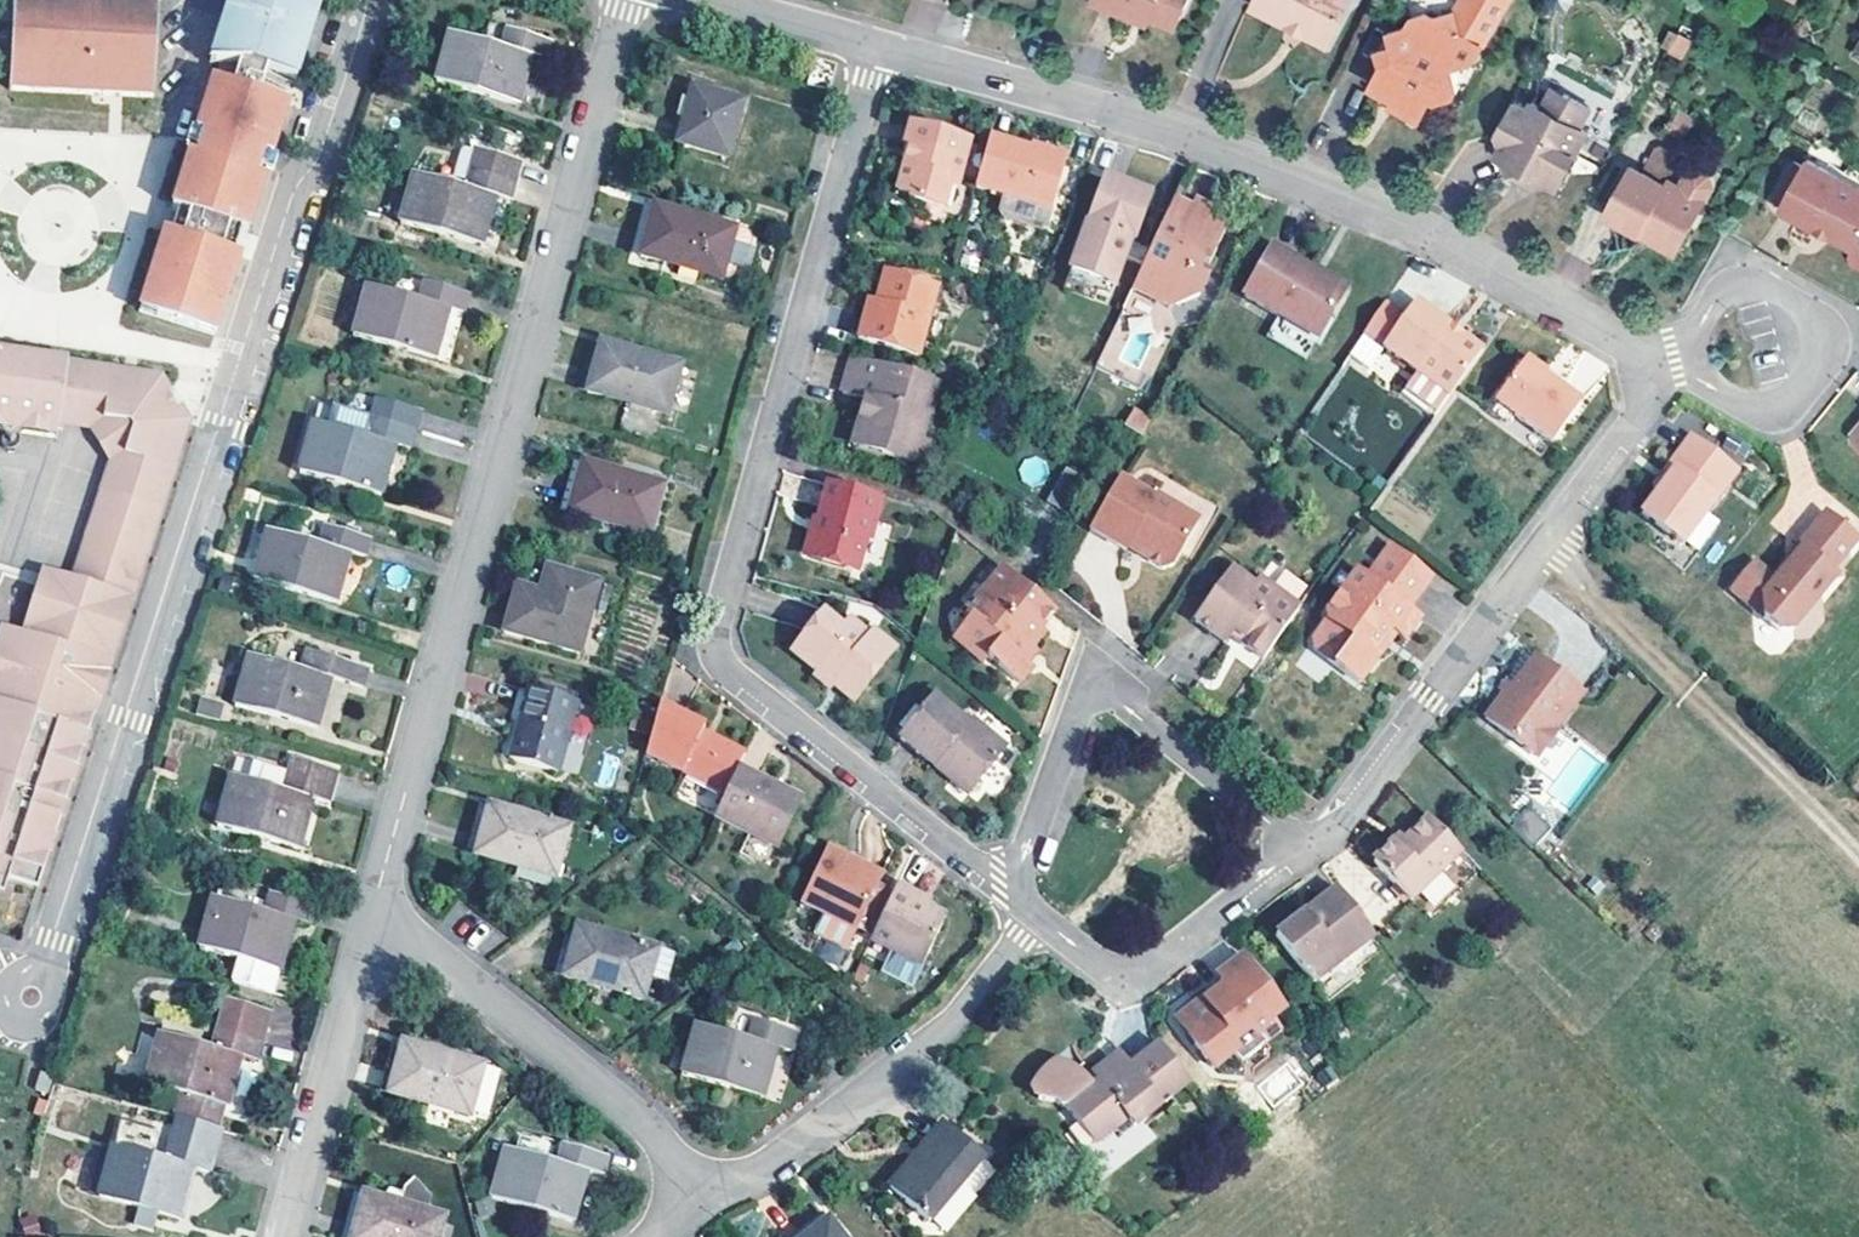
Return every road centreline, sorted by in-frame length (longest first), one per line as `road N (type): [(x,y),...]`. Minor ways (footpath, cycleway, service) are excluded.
road 1 (residential): [(32,995),(297,186),(319,157),(367,0)]
road 2 (residential): [(876,45),(714,626),(732,679),(1010,892)]
road 3 (residential): [(620,0),(377,897)]
road 4 (residential): [(1646,372),(1622,340),(1415,226),(1197,136),(876,45)]
road 5 (residential): [(1309,852),(1644,413),(1646,372)]
road 6 (residential): [(1309,852),(1117,694),(1075,708),(1010,892)]
road 7 (track): [(1551,535),(1596,601),(1858,857)]
road 8 (residential): [(1036,921),(960,1011),(780,1160),(698,1193)]
road 9 (residential): [(698,1193),(640,1116),(377,897)]
road 10 (residential): [(377,897),(281,1236)]
road 11 (residential): [(1738,406),(1771,408),(1800,393),(1818,365),(1819,332),(1804,303),(1776,286),(1743,285),(1714,300),(1697,327),(1695,360)]
road 12 (residential): [(1036,921),(1117,975),(1152,967),(1309,852)]
road 13 (residential): [(876,45),(715,0)]

